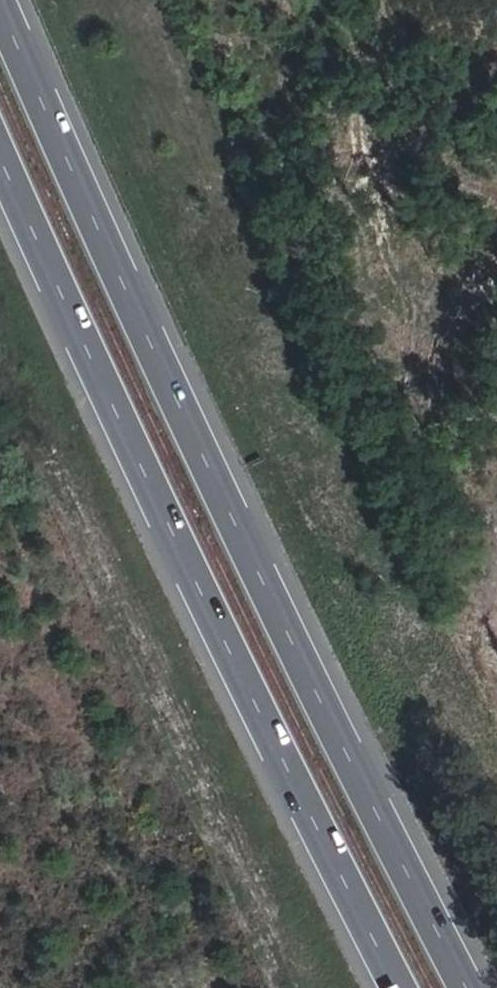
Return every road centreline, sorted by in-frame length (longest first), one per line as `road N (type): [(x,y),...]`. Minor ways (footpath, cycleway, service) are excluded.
road 1 (motorway): [(469,987),(256,568),(0,4)]
road 2 (motorway): [(0,148),(201,589),(402,987)]

